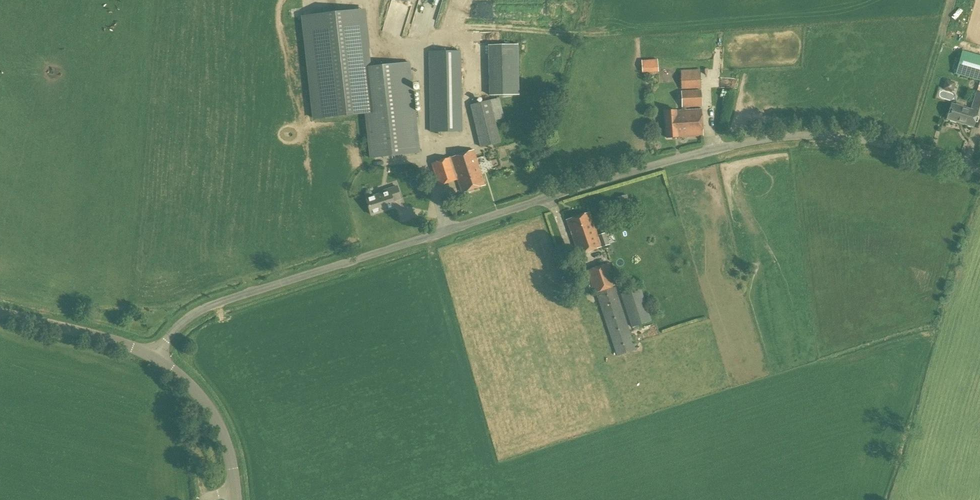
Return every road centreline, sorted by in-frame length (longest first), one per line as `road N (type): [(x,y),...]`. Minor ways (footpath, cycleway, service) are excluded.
road 1 (unclassified): [(979,173),(810,135),(730,146),(211,305),(181,324),(156,359)]
road 2 (track): [(377,0),(376,50),(417,46),(424,160),(447,230)]
road 3 (unclassified): [(237,499),(216,418),(156,359)]
road 4 (unclassified): [(156,359),(0,314)]

